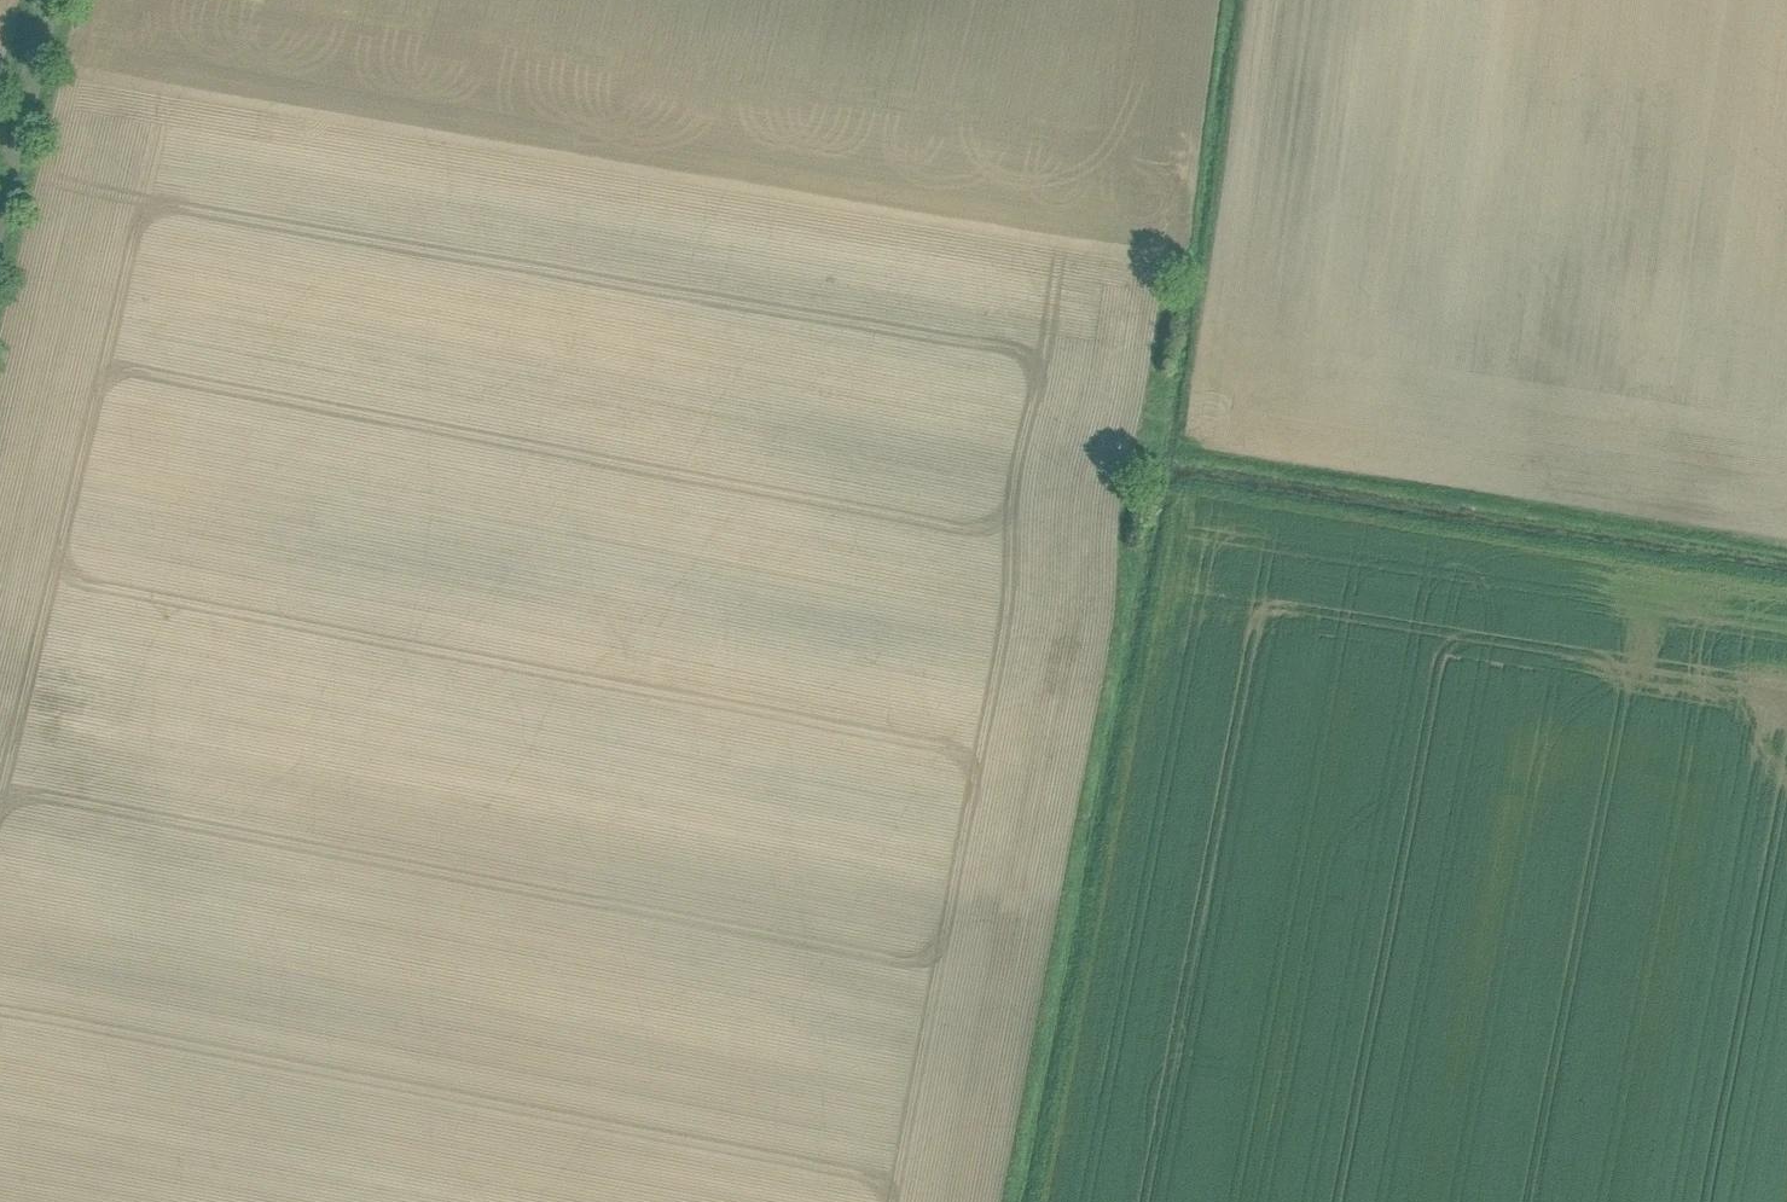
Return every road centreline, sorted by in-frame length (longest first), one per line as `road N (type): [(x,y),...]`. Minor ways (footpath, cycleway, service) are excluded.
road 1 (unclassified): [(33,0),(0,135)]

